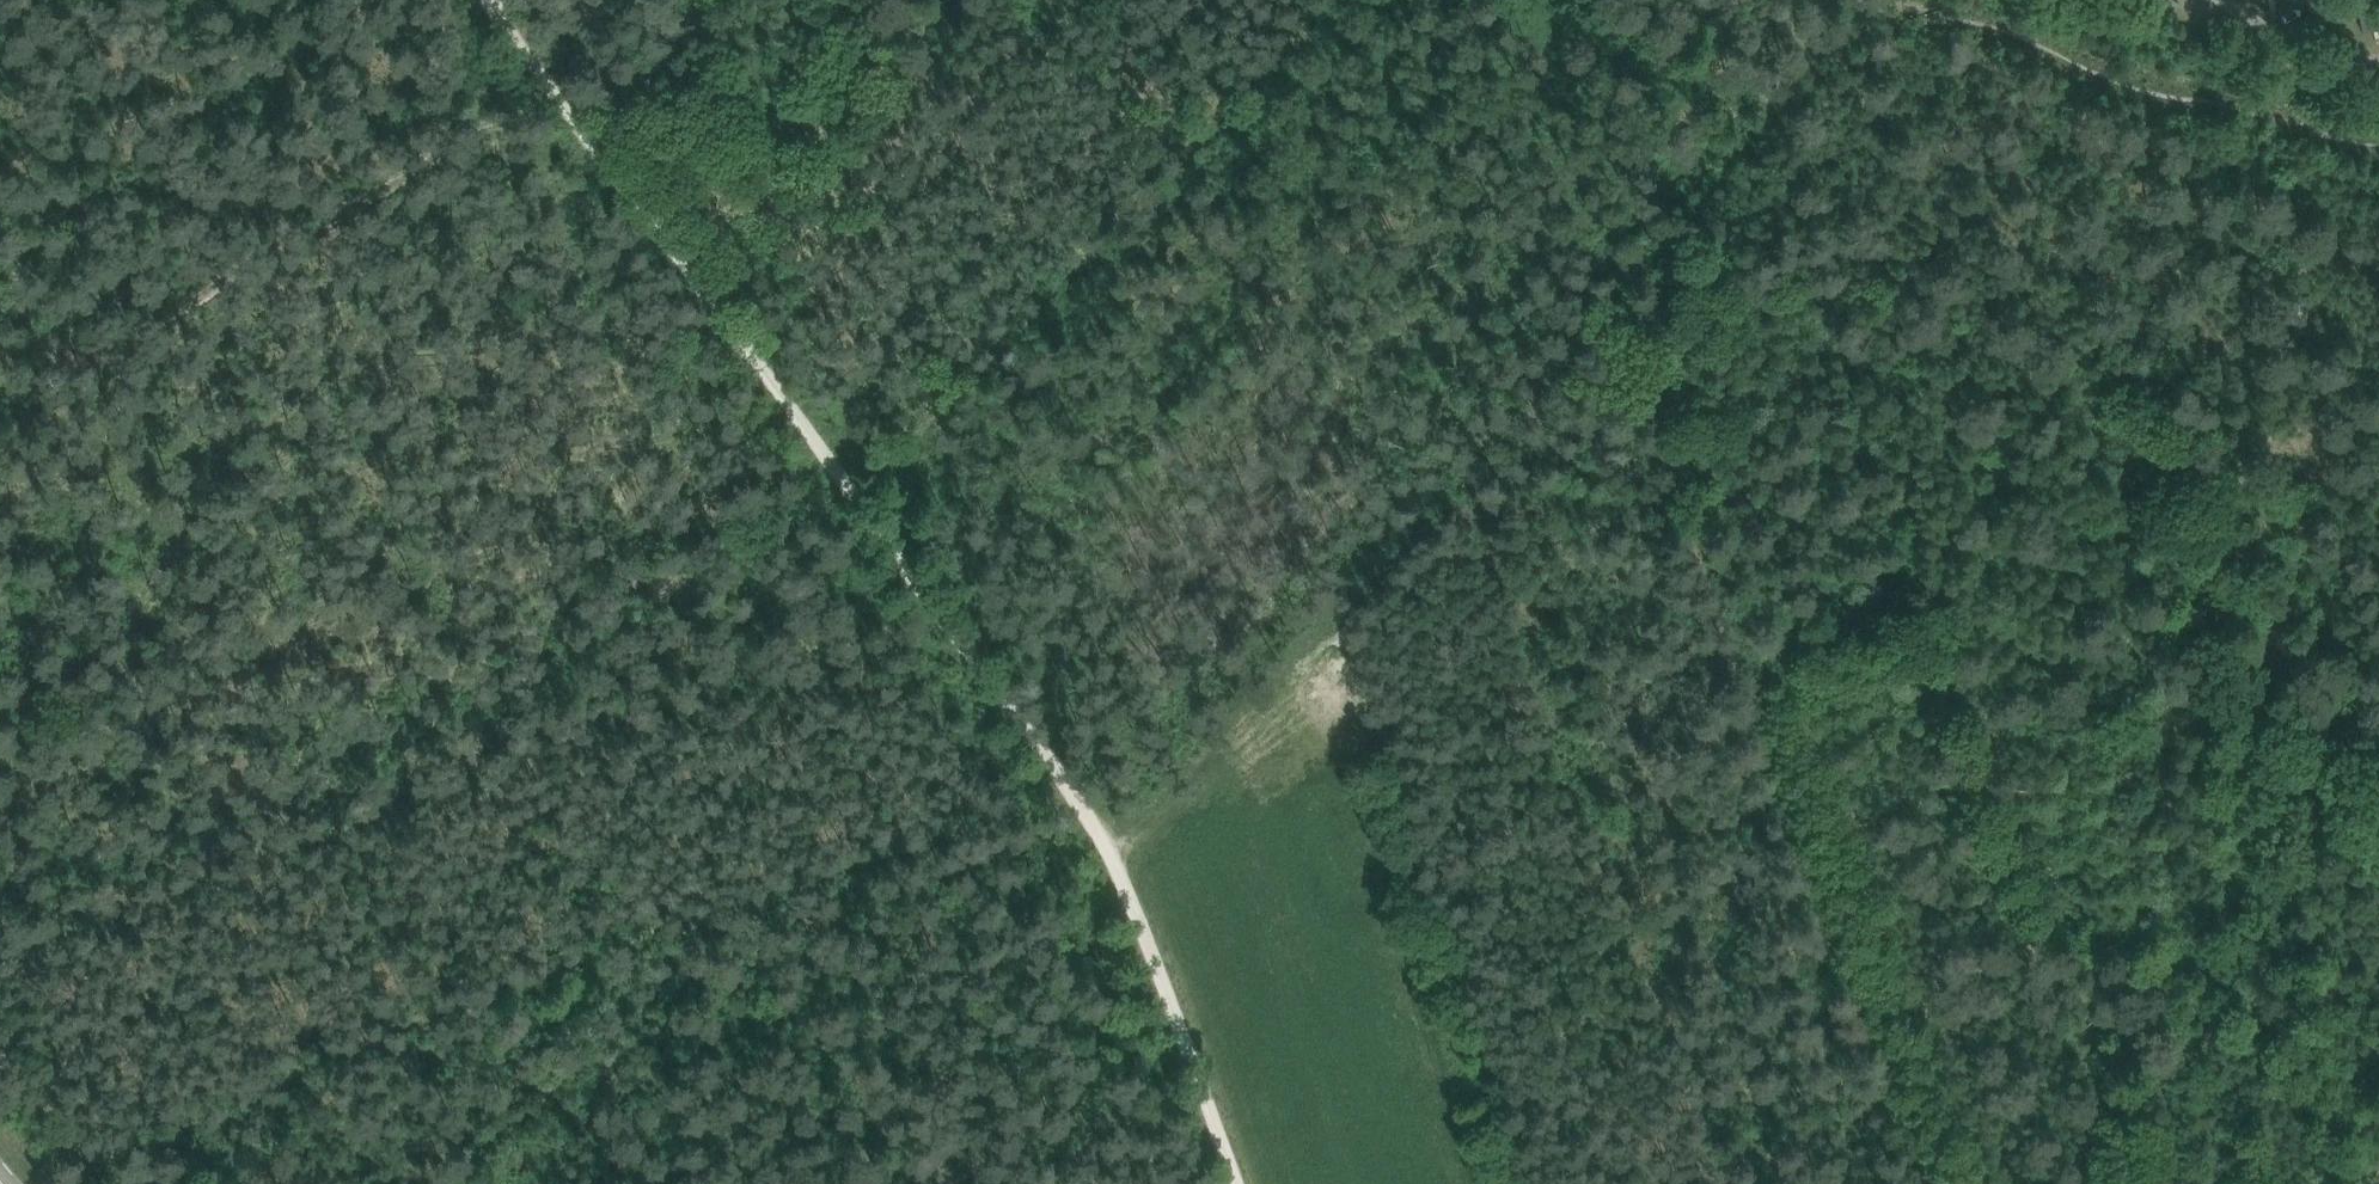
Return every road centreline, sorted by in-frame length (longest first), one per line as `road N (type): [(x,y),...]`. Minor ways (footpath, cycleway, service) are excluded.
road 1 (track): [(587,102),(792,406),(1095,825),(1136,895),(1242,1183)]
road 2 (track): [(131,1183),(0,1030)]
road 3 (track): [(522,0),(587,102)]

